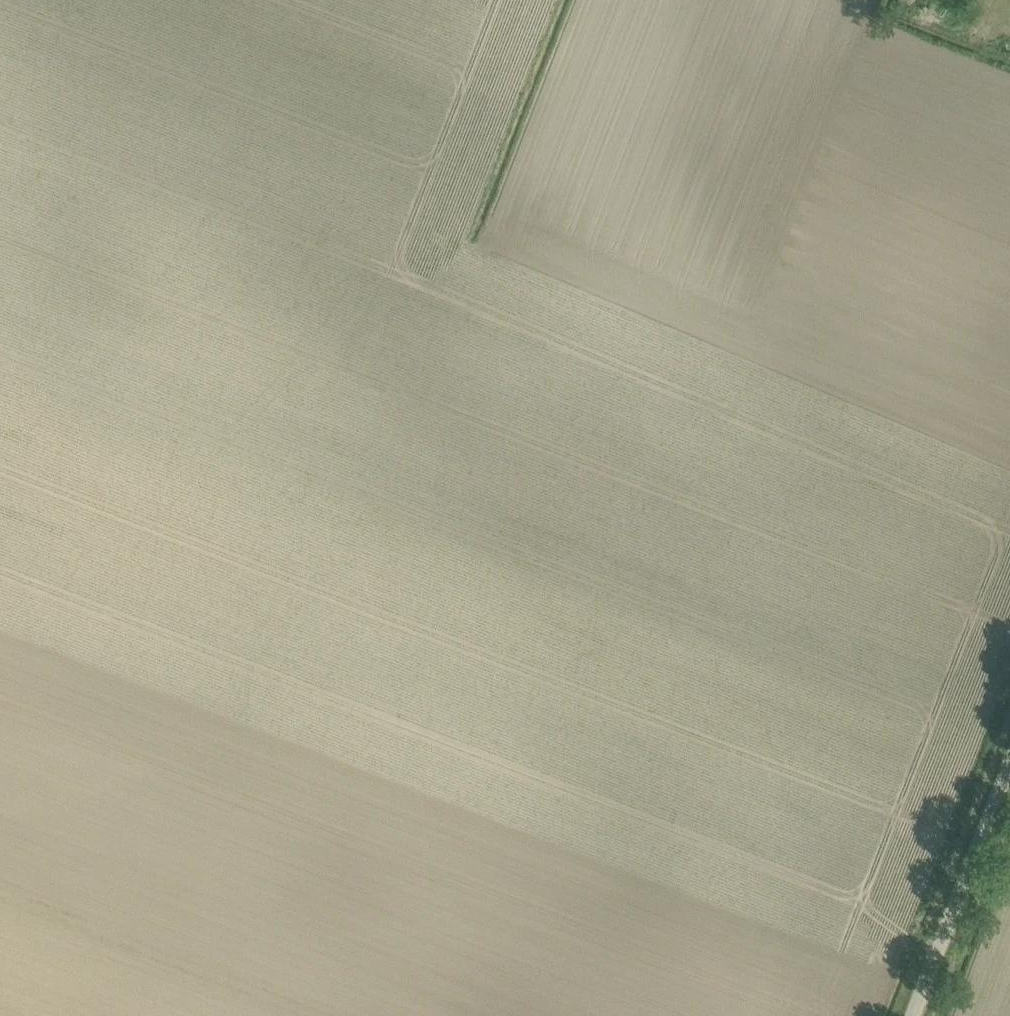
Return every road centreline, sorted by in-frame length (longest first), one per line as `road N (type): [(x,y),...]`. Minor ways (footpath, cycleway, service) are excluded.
road 1 (unclassified): [(916,1015),(1009,770)]

